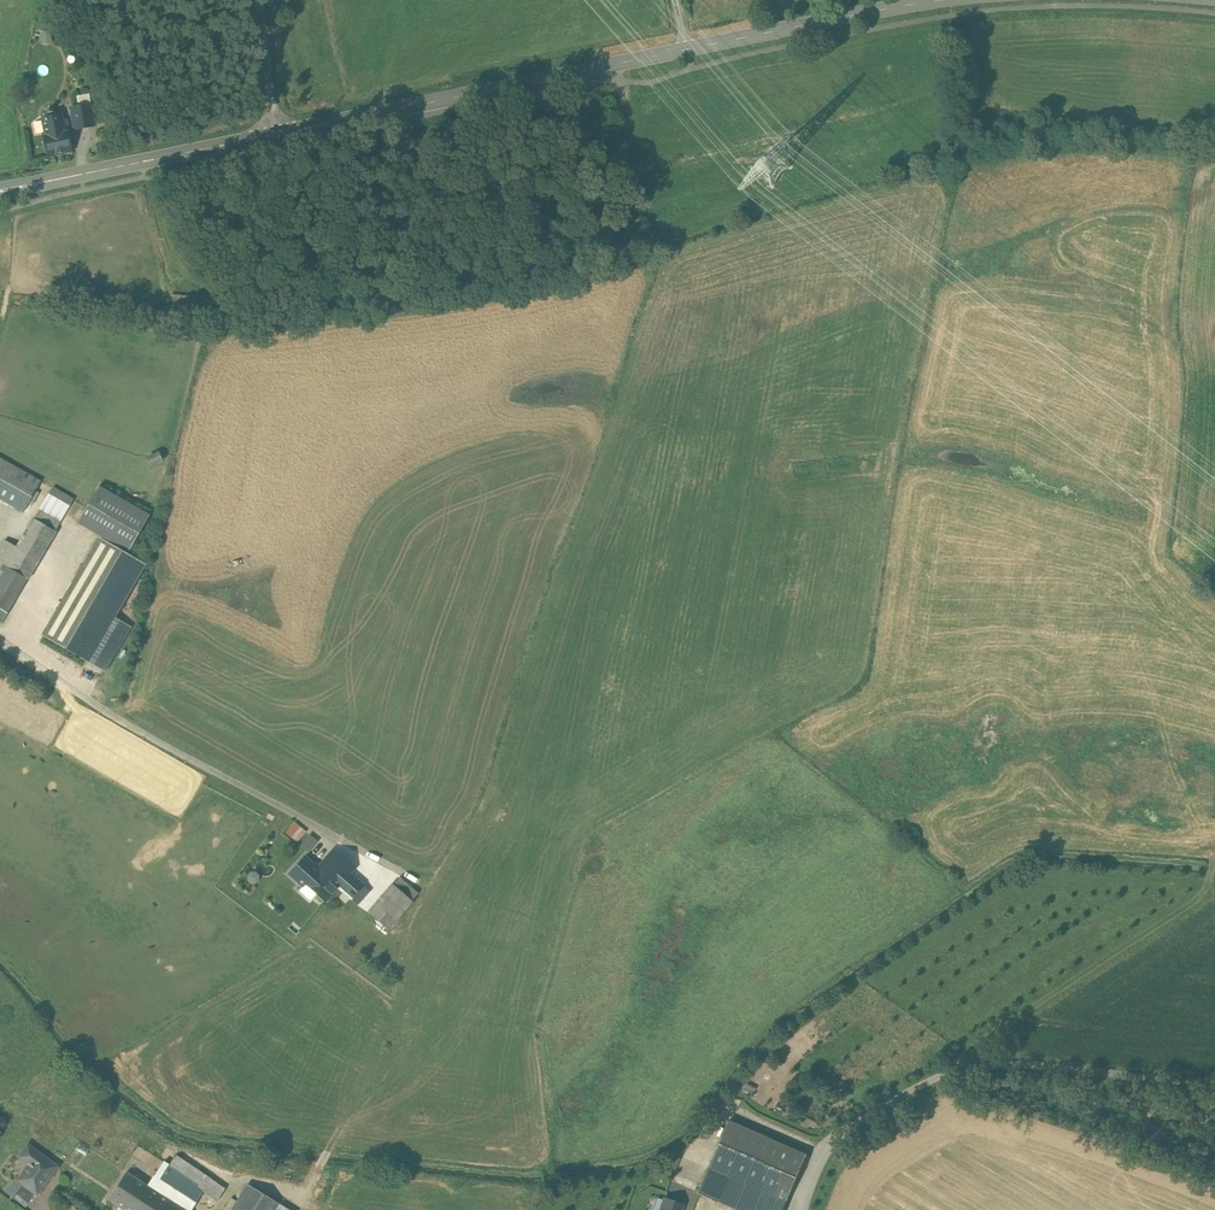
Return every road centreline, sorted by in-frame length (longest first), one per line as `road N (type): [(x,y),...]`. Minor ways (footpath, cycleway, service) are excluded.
road 1 (tertiary): [(938,0),(276,134)]
road 2 (unclassified): [(1214,1085),(1030,1065),(954,1071),(852,1125),(805,1185),(802,1209)]
road 3 (unclassified): [(0,640),(123,719),(385,865)]
road 4 (tertiary): [(276,134),(0,193)]
road 5 (track): [(612,65),(636,161),(654,188),(669,189)]
road 6 (residential): [(276,134),(258,0)]

